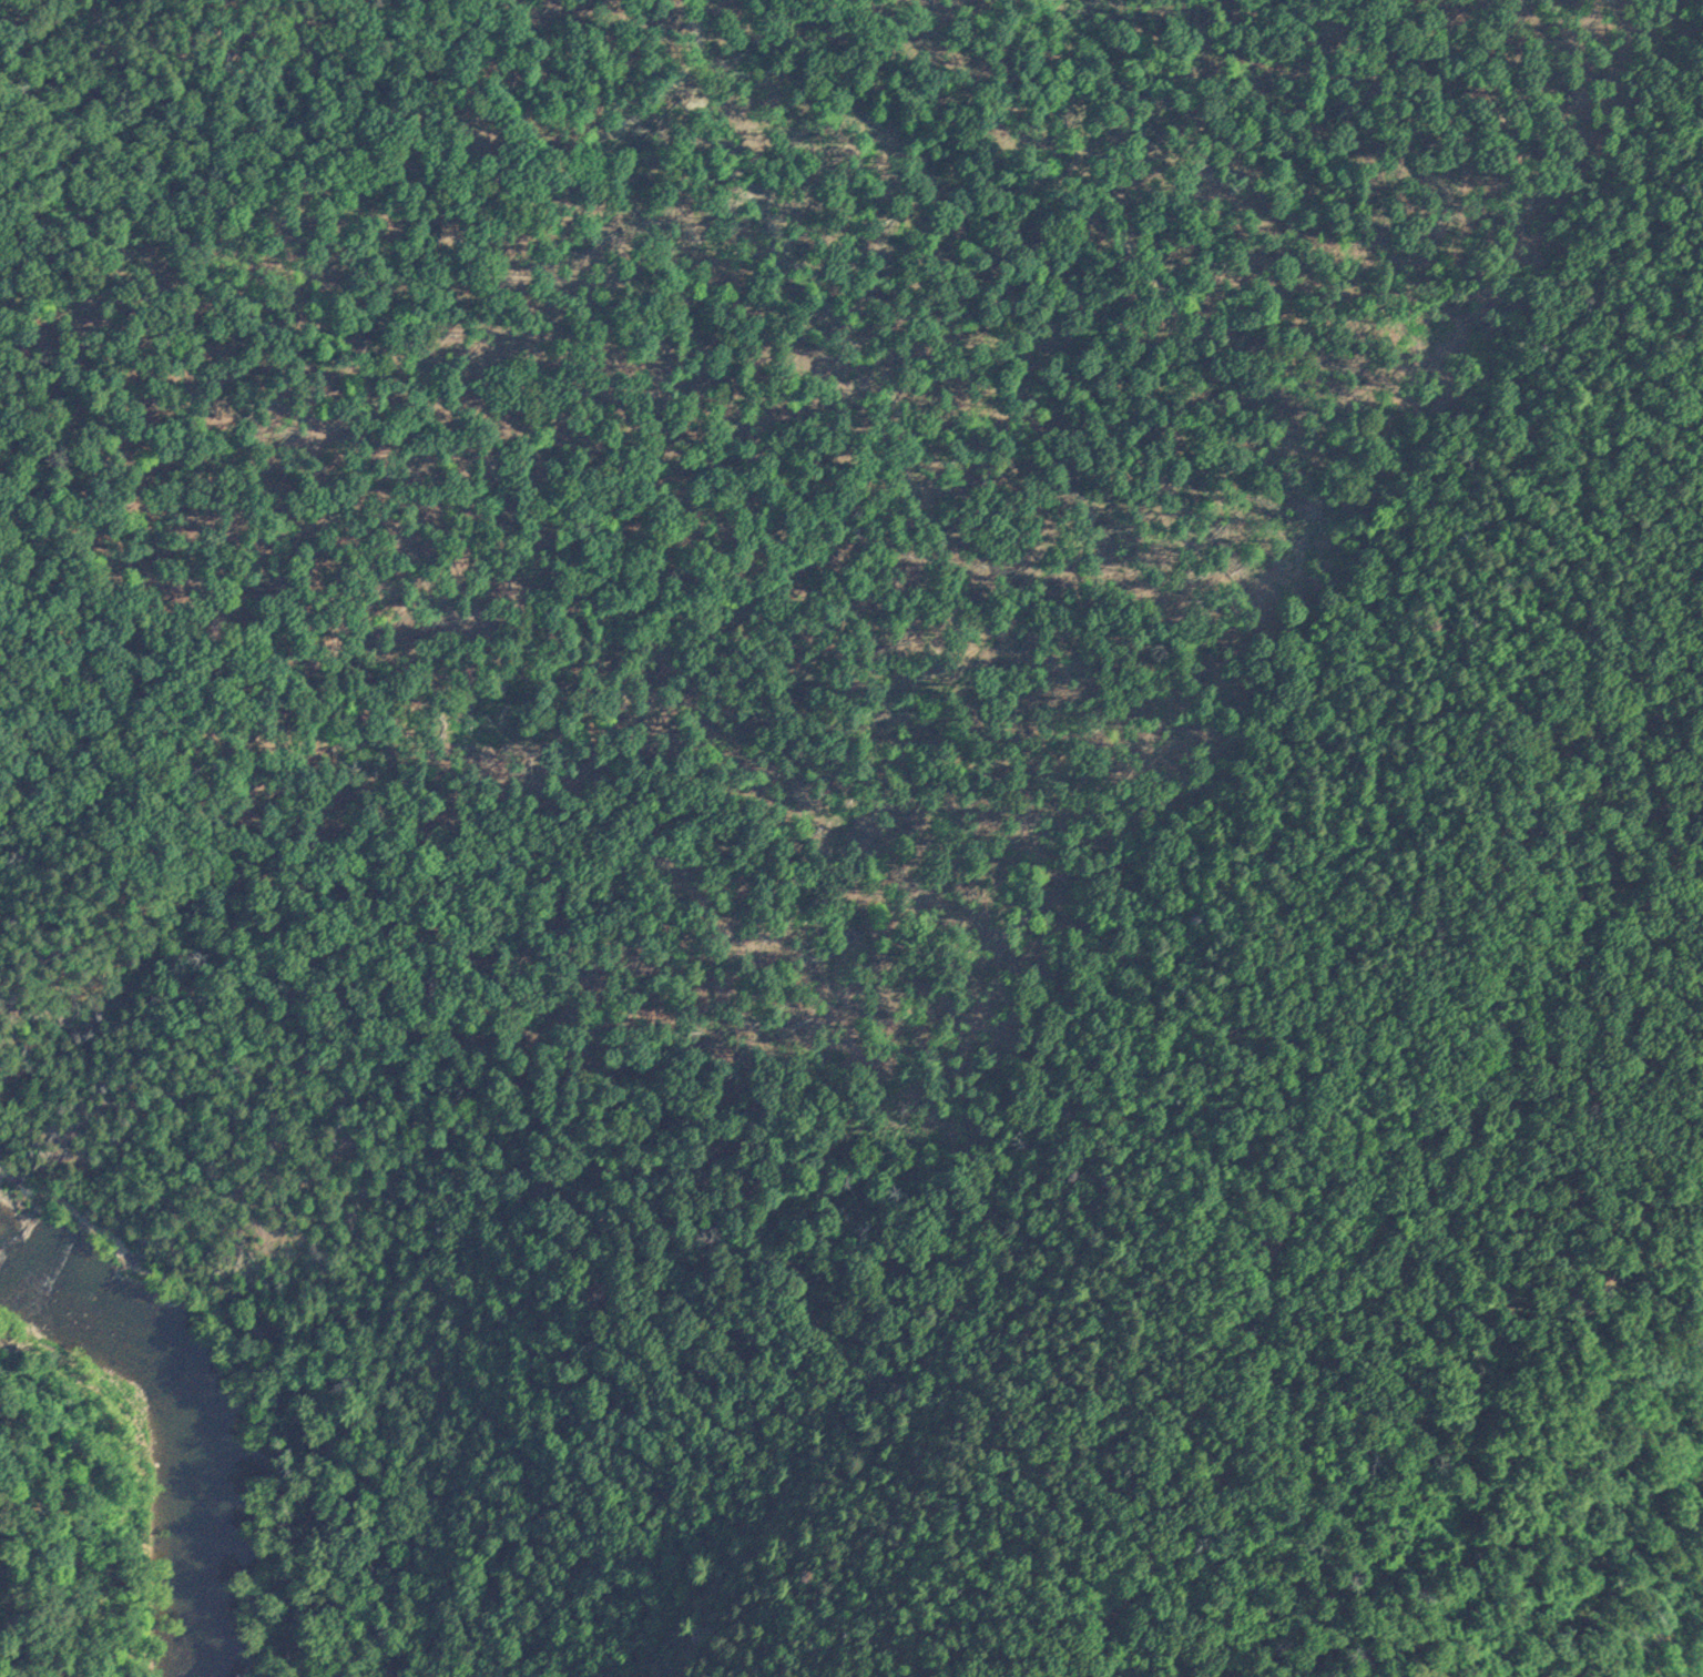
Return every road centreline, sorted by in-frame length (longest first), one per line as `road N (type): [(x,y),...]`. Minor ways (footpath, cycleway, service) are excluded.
road 1 (residential): [(0,1158),(278,1410),(309,1472),(331,1676)]

